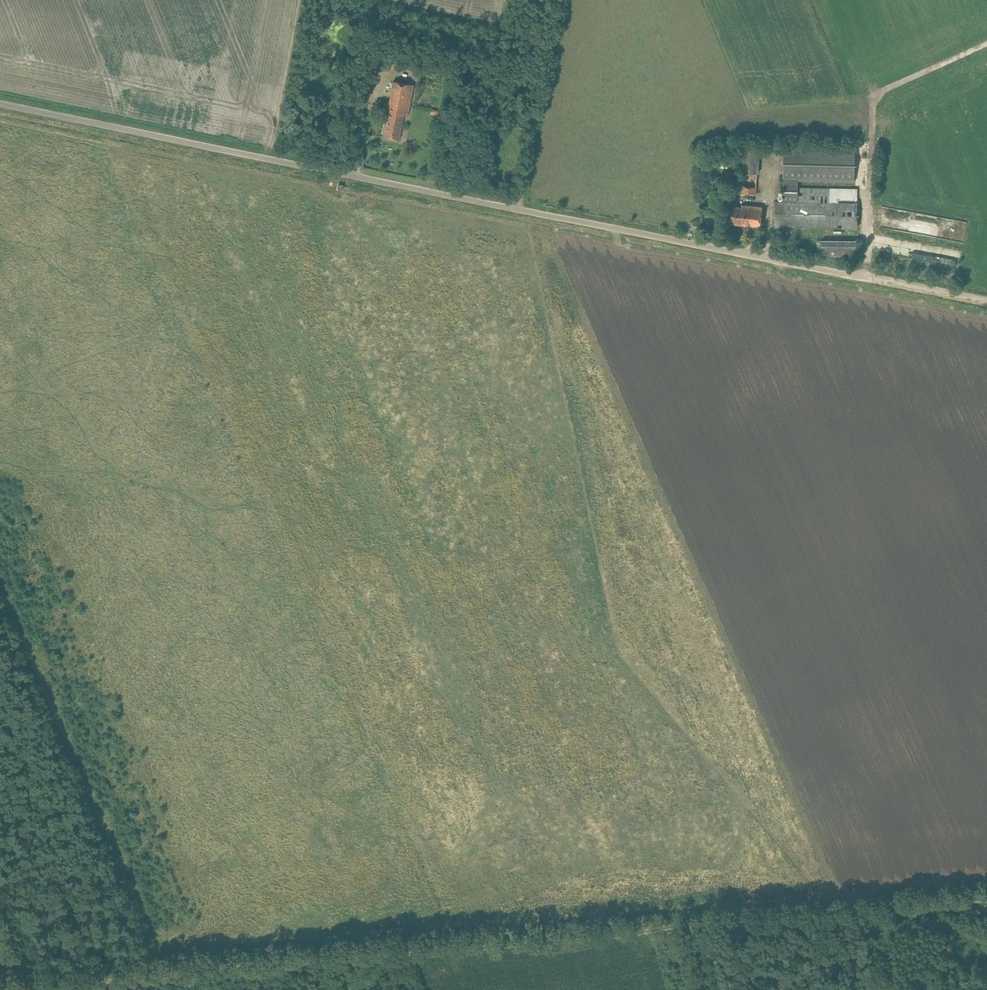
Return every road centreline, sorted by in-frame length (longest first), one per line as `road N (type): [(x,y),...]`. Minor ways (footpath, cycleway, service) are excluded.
road 1 (track): [(986,905),(40,989)]
road 2 (unclassified): [(865,278),(0,103)]
road 3 (track): [(986,43),(875,97),(871,241)]
road 4 (track): [(518,209),(561,0)]
road 5 (track): [(865,278),(986,304)]

